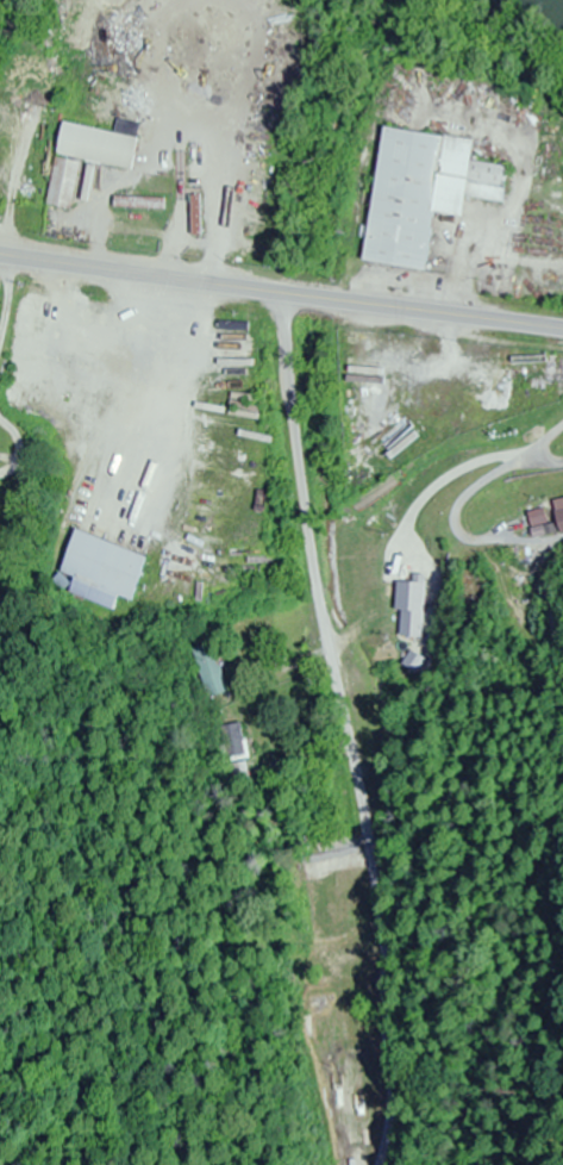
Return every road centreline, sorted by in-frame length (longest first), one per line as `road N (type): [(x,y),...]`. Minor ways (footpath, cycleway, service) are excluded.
road 1 (secondary): [(0,255),(562,328)]
road 2 (residential): [(373,849),(299,476),(282,294)]
road 3 (residential): [(0,394),(26,258)]

